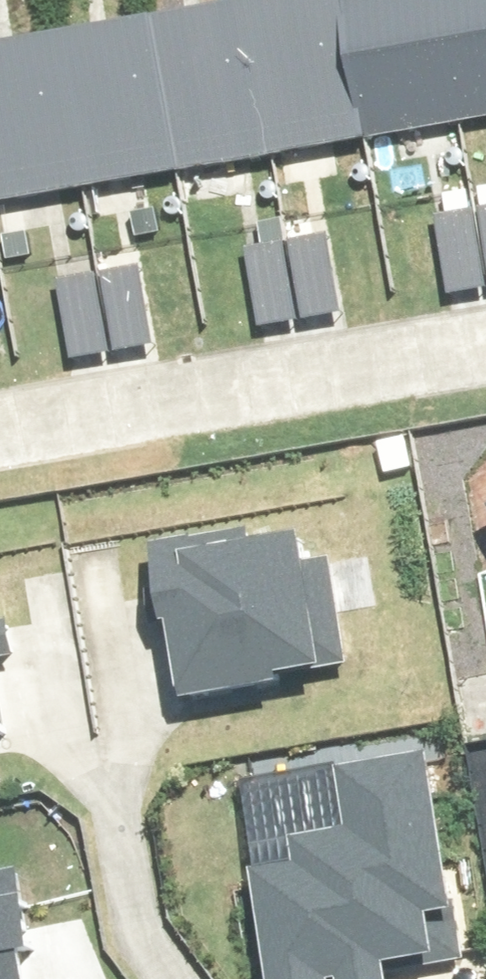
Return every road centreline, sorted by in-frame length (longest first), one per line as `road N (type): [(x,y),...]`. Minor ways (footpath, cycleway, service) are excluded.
road 1 (residential): [(485,360),(0,441)]

